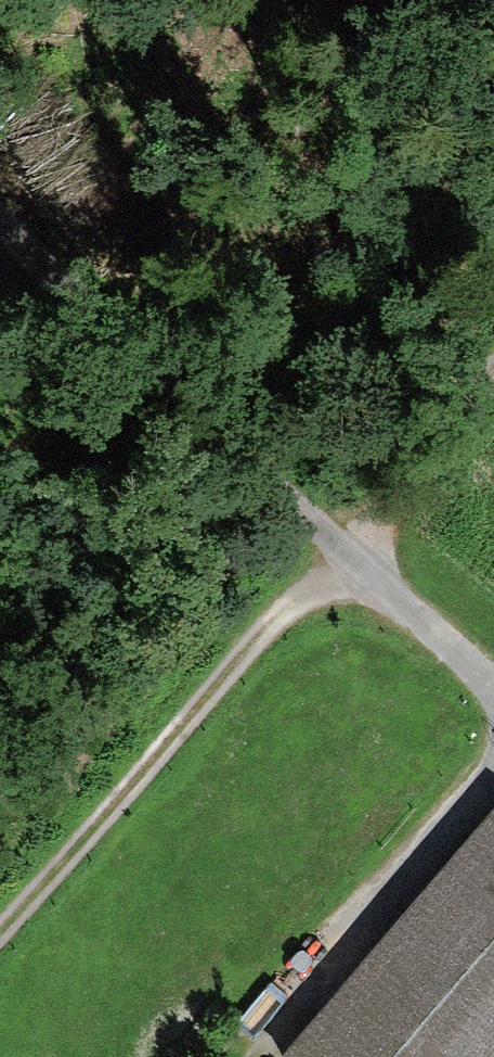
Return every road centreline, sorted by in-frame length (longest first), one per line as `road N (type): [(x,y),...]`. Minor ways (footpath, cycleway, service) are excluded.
road 1 (unclassified): [(0,187),(493,694)]
road 2 (unclassified): [(493,749),(261,1023),(255,1056)]
road 3 (track): [(341,535),(493,359)]

